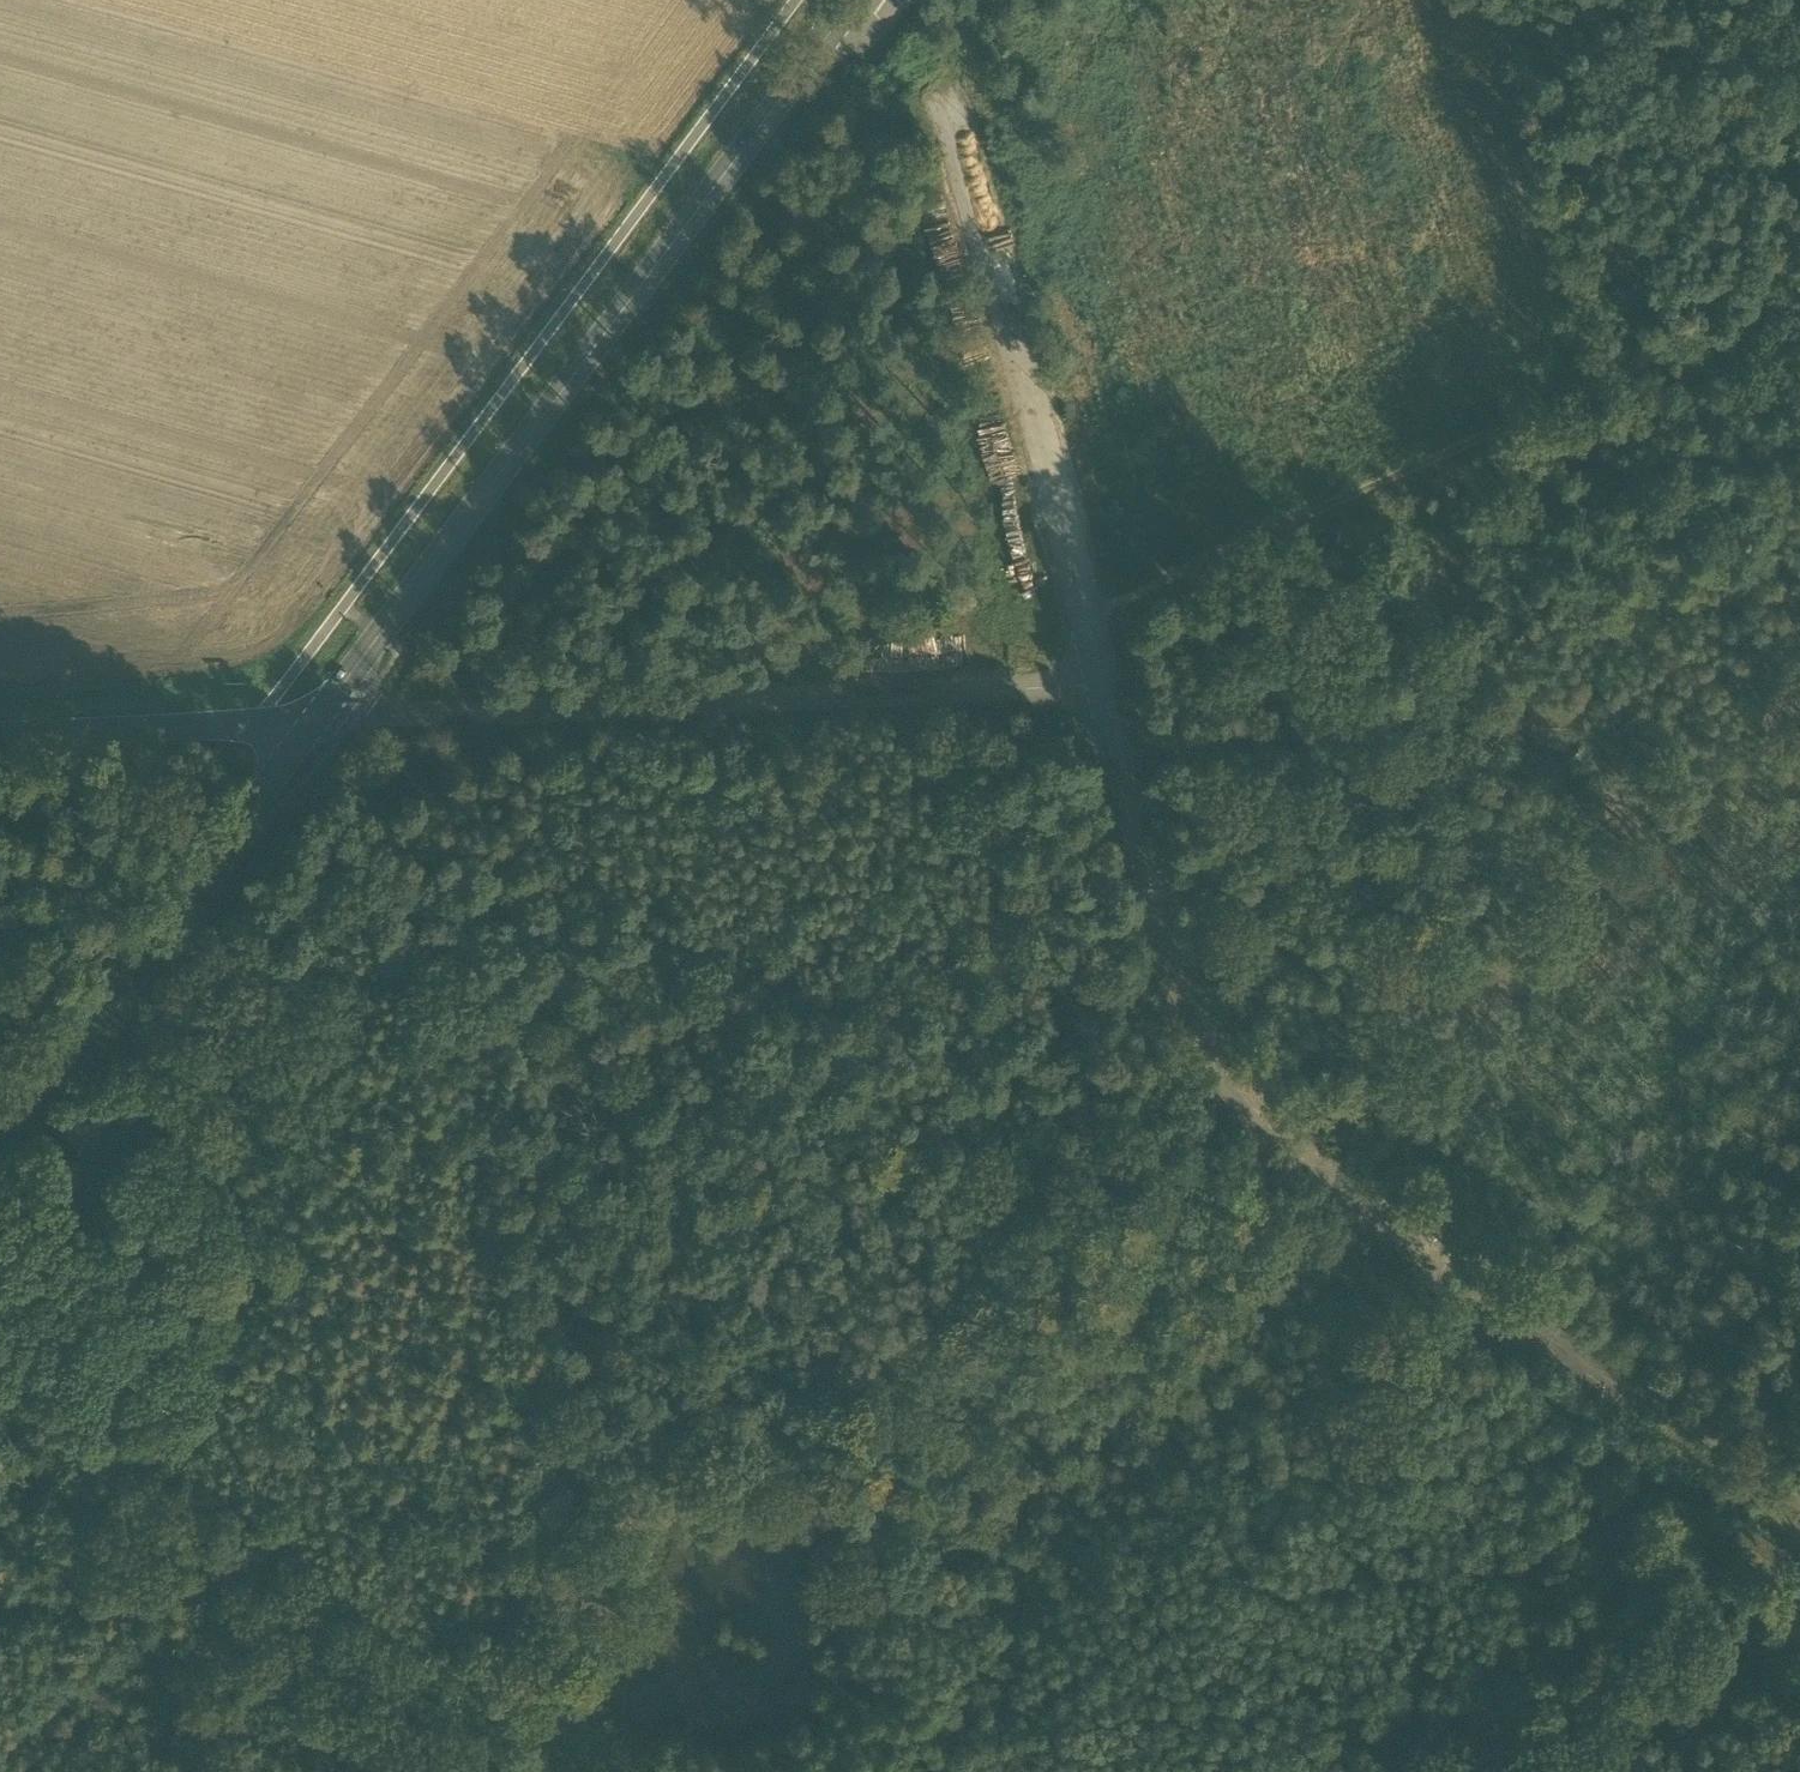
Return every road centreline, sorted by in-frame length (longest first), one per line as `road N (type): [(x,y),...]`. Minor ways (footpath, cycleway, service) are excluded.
road 1 (secondary): [(312,724),(853,0)]
road 2 (track): [(1096,677),(1192,1013),(1213,1055),(1303,1161),(1551,1346)]
road 3 (track): [(1080,612),(1799,293)]
road 4 (track): [(312,724),(1096,677)]
road 5 (track): [(936,85),(1096,677)]
road 6 (track): [(0,1352),(421,1761)]
road 7 (secondary): [(0,1138),(312,724)]
road 8 (tertiary): [(312,724),(0,733)]
road 9 (track): [(1597,1771),(1778,1589),(1799,1539)]

